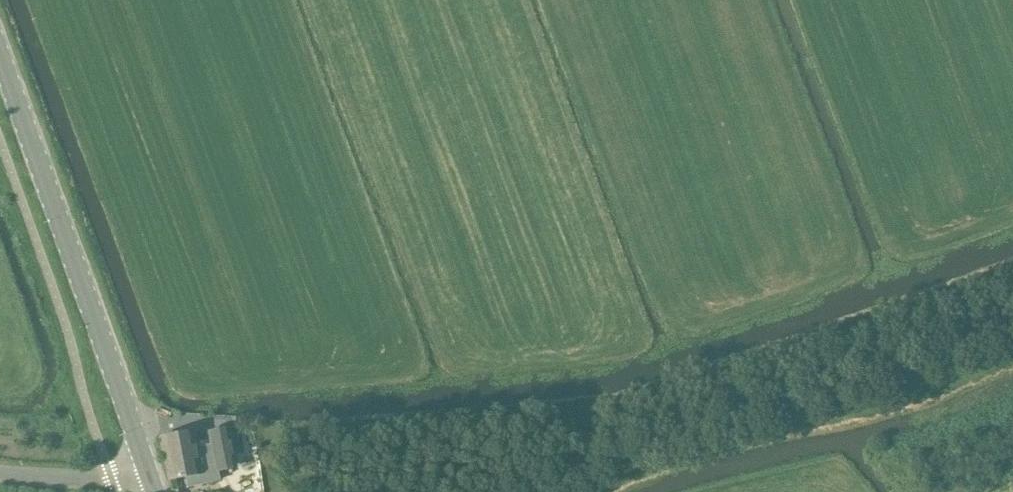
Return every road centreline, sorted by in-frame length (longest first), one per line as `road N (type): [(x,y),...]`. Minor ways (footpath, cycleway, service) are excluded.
road 1 (tertiary): [(148,468),(0,61)]
road 2 (unclassified): [(148,468),(110,478),(0,472)]

